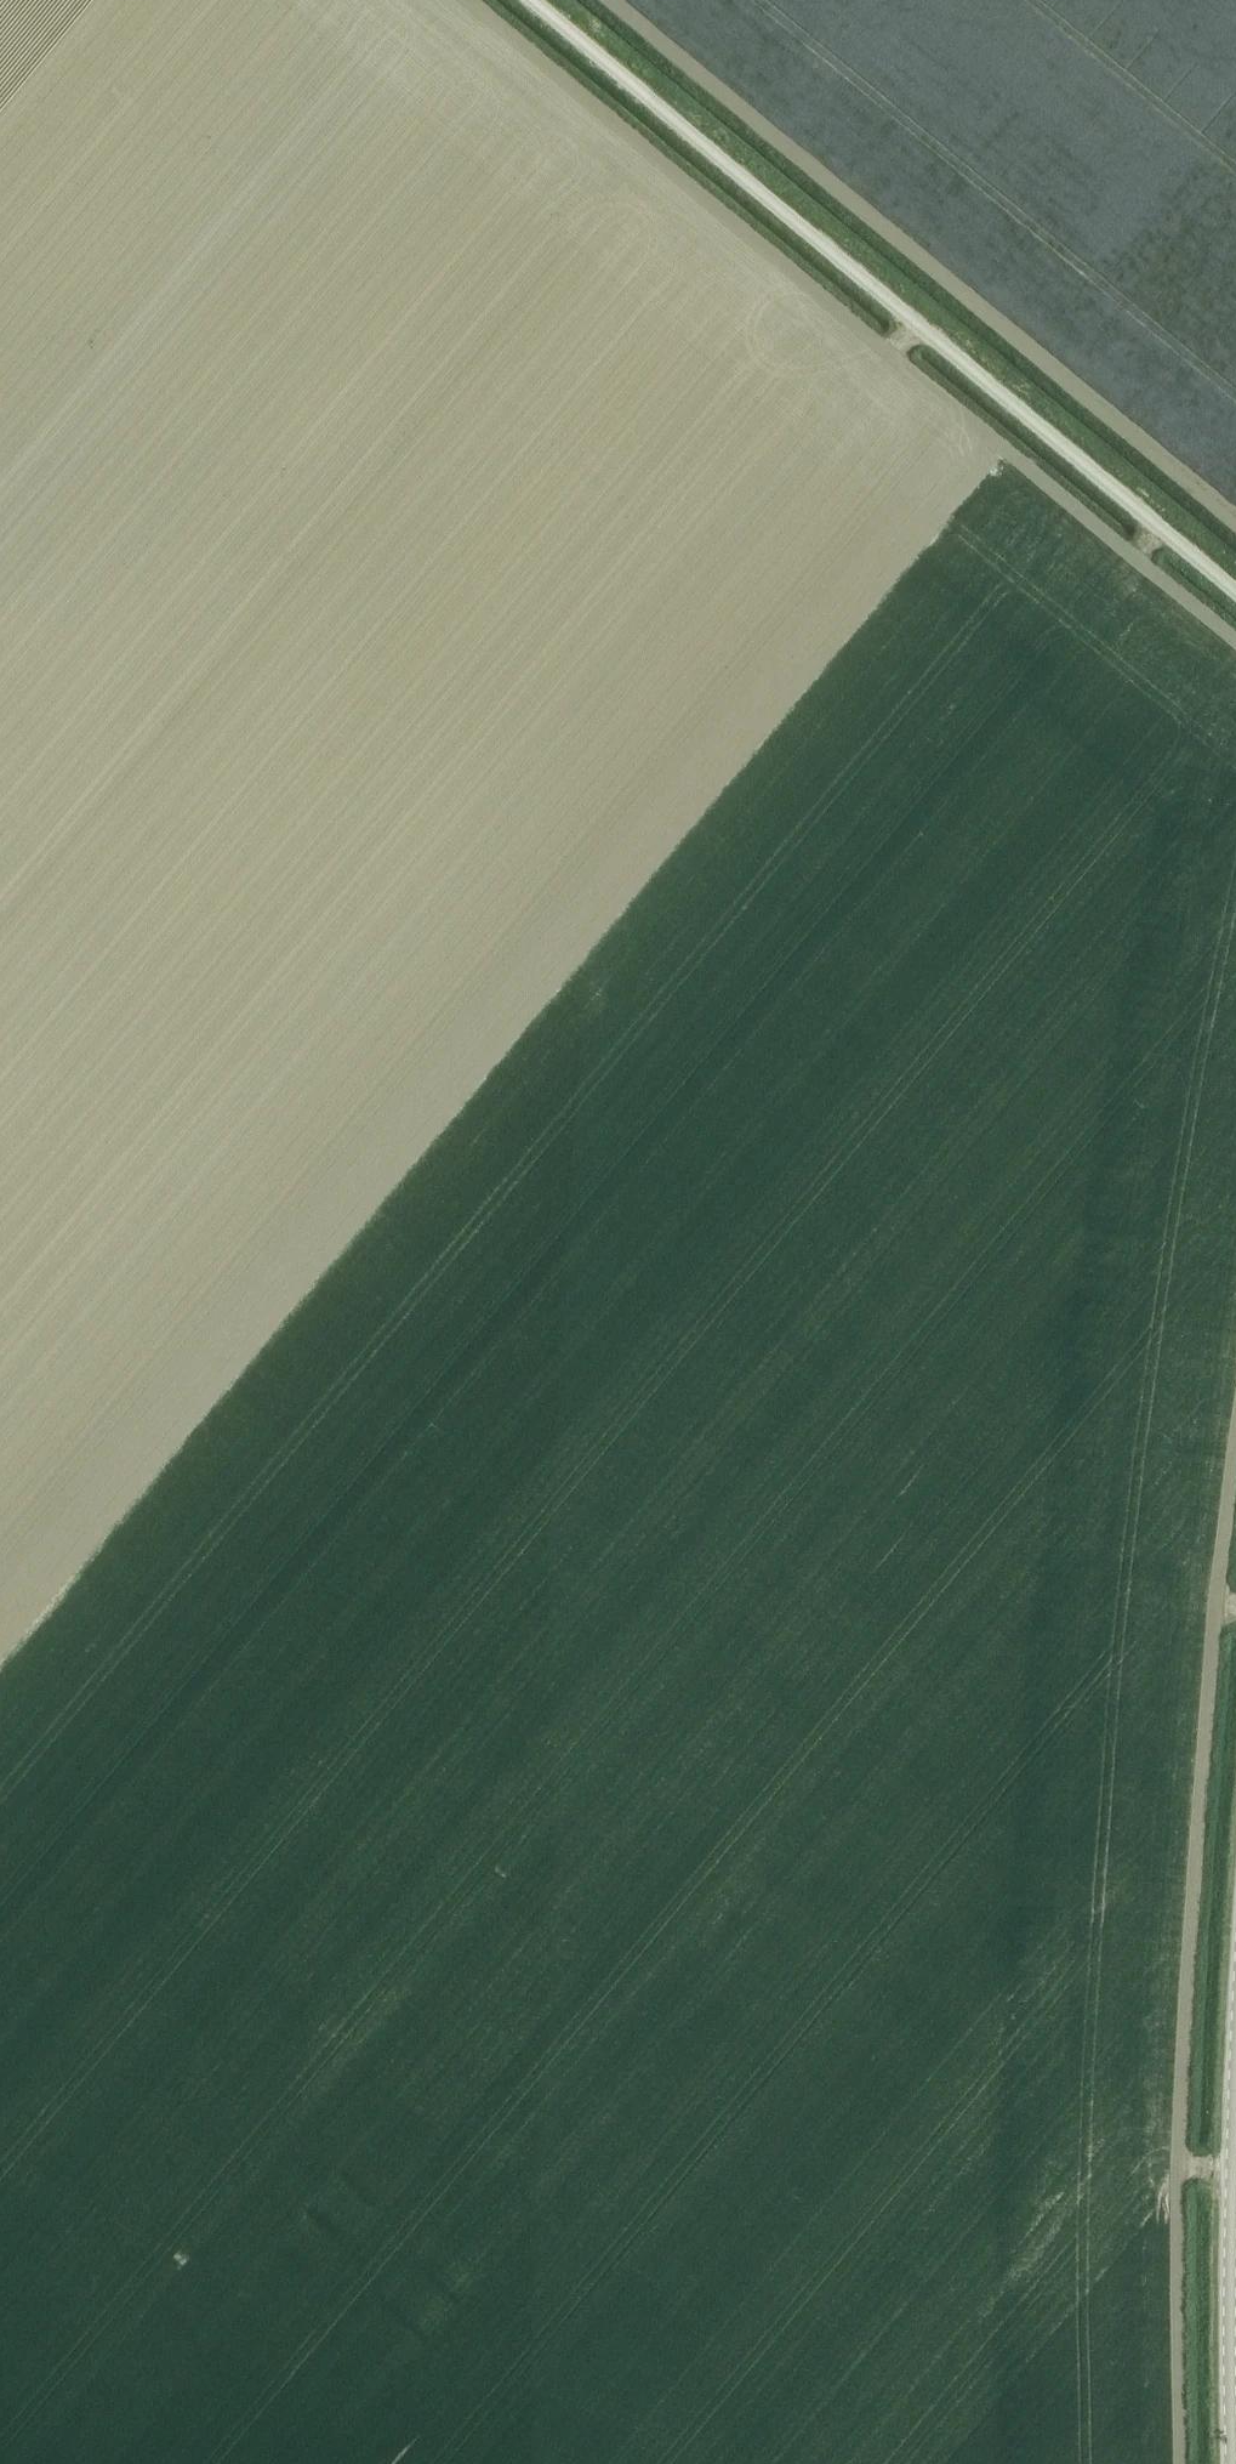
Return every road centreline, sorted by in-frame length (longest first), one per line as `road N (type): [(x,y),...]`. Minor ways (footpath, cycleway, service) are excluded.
road 1 (unclassified): [(1235,591),(530,0)]
road 2 (unclassified): [(1227,2463),(1235,2022)]

